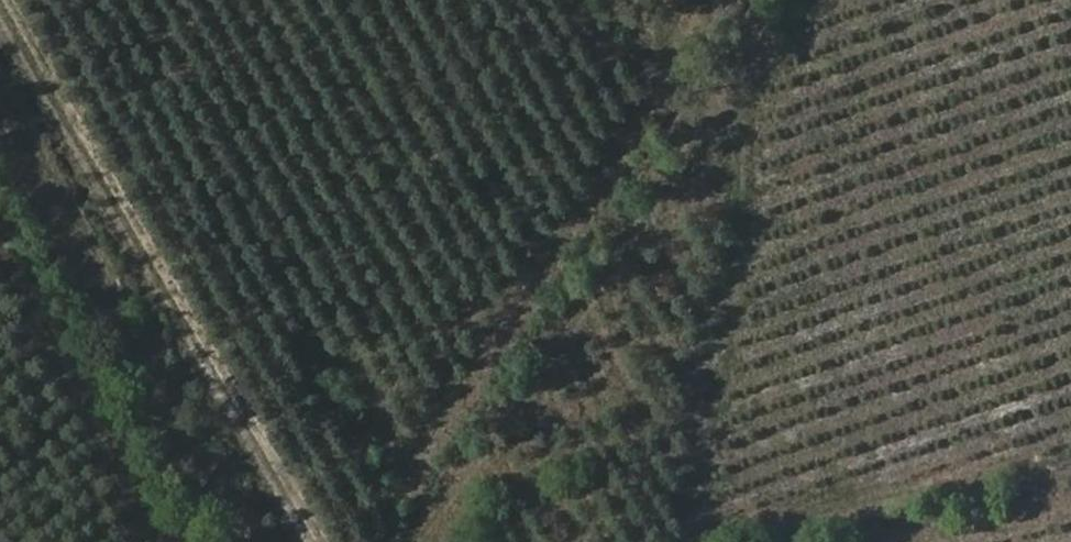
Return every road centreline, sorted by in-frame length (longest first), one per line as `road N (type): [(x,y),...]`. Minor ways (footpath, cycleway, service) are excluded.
road 1 (track): [(787,0),(480,459),(411,541)]
road 2 (track): [(346,541),(31,0)]
road 3 (track): [(703,541),(749,166),(743,114),(709,29),(713,0)]

